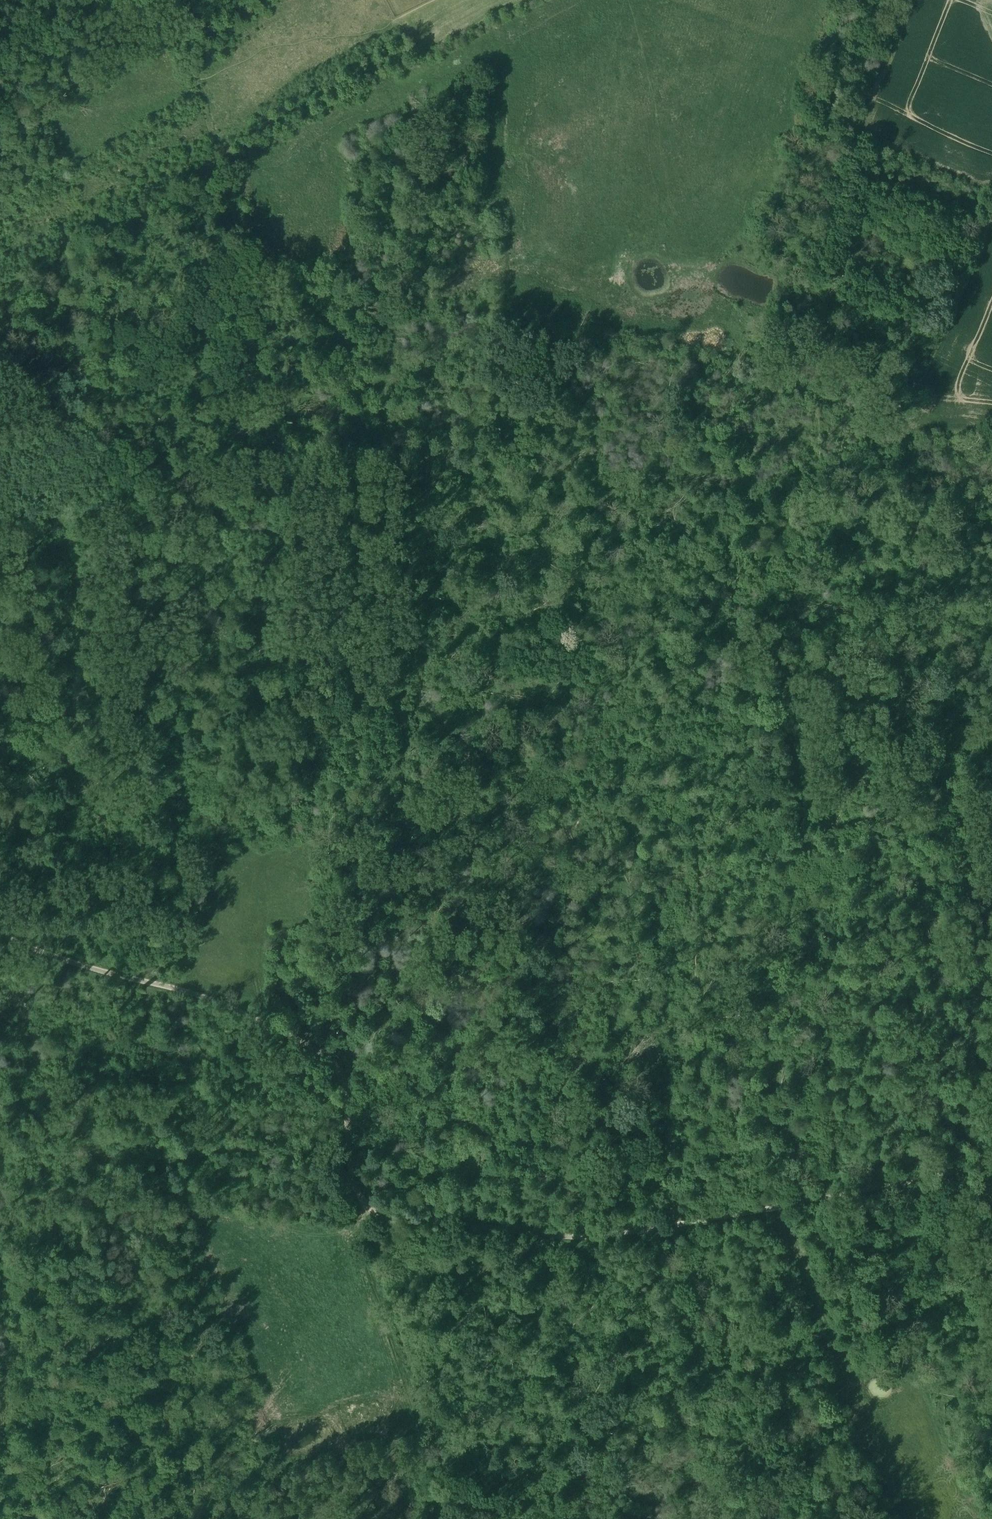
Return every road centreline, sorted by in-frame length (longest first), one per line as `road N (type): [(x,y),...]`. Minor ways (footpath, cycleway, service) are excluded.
road 1 (unclassified): [(360,1195),(389,1215),(586,1236),(991,1164)]
road 2 (unclassified): [(360,1195),(346,1088),(328,1057),(204,998),(0,934)]

